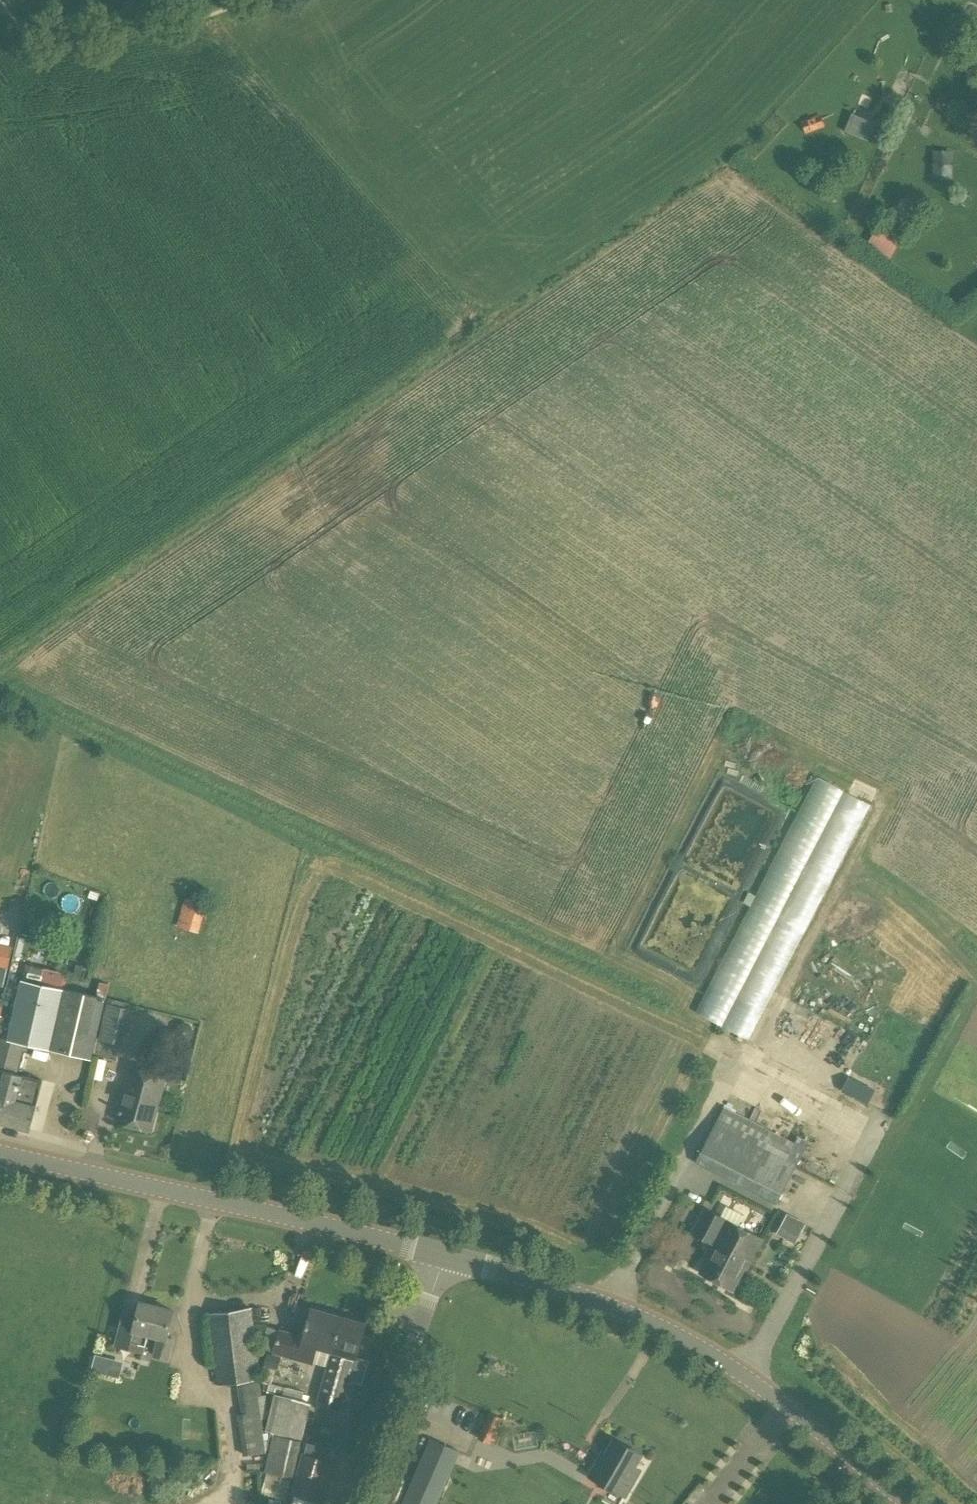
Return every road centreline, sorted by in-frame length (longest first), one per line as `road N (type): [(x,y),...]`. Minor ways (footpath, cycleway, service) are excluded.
road 1 (secondary): [(907,1503),(711,1353),(604,1308),(450,1262)]
road 2 (secondary): [(450,1262),(0,1154)]
road 3 (unclassified): [(350,1503),(450,1262)]

